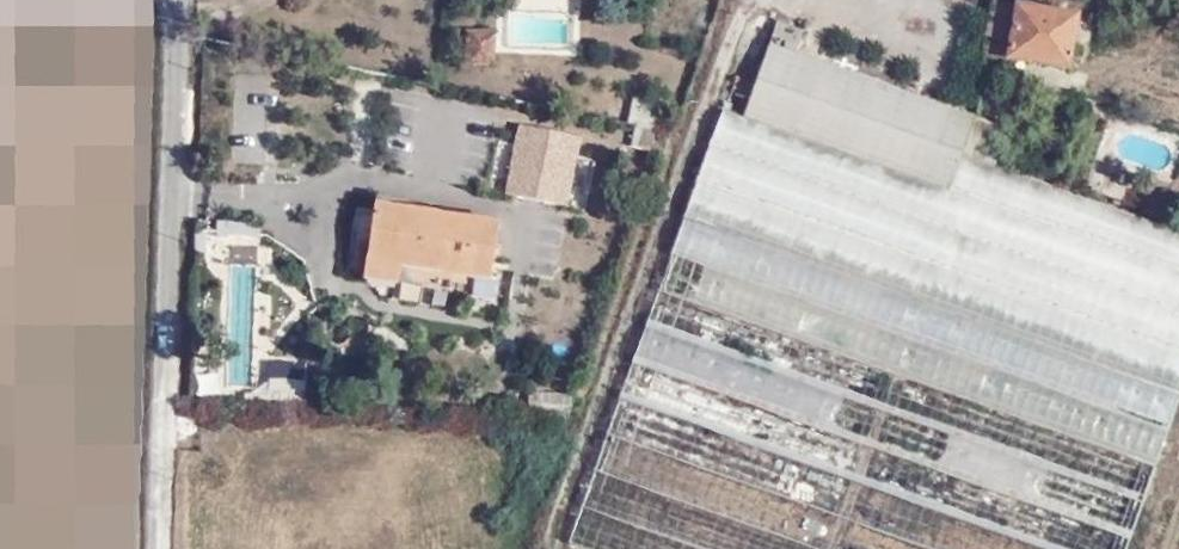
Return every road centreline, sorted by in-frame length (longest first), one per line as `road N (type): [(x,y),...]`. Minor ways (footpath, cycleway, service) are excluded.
road 1 (residential): [(172,0),(158,548)]

